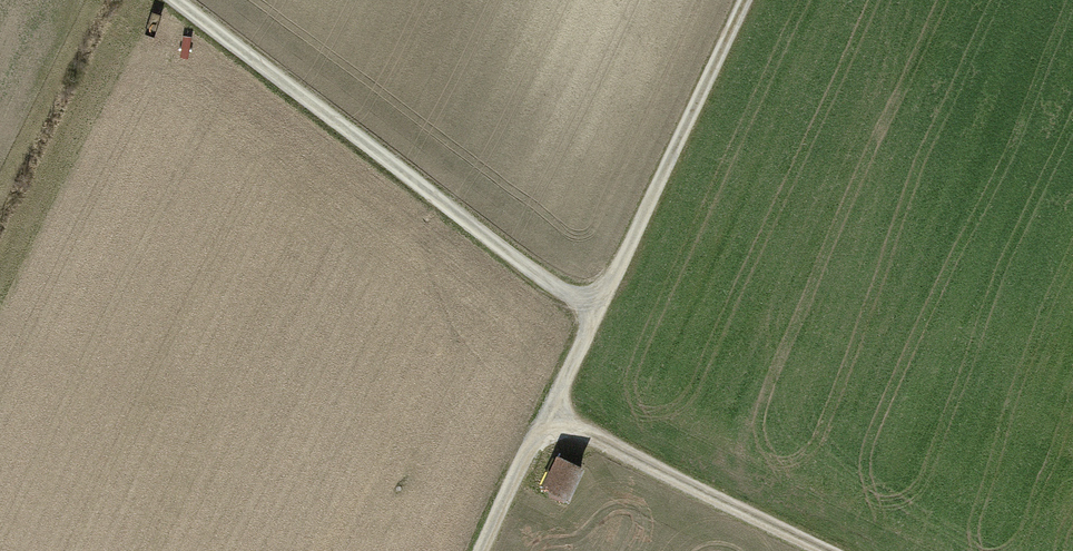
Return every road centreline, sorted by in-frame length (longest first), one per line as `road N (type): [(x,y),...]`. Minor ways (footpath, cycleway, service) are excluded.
road 1 (track): [(732,0),(474,550)]
road 2 (track): [(586,306),(163,0)]
road 3 (track): [(534,423),(811,550)]

